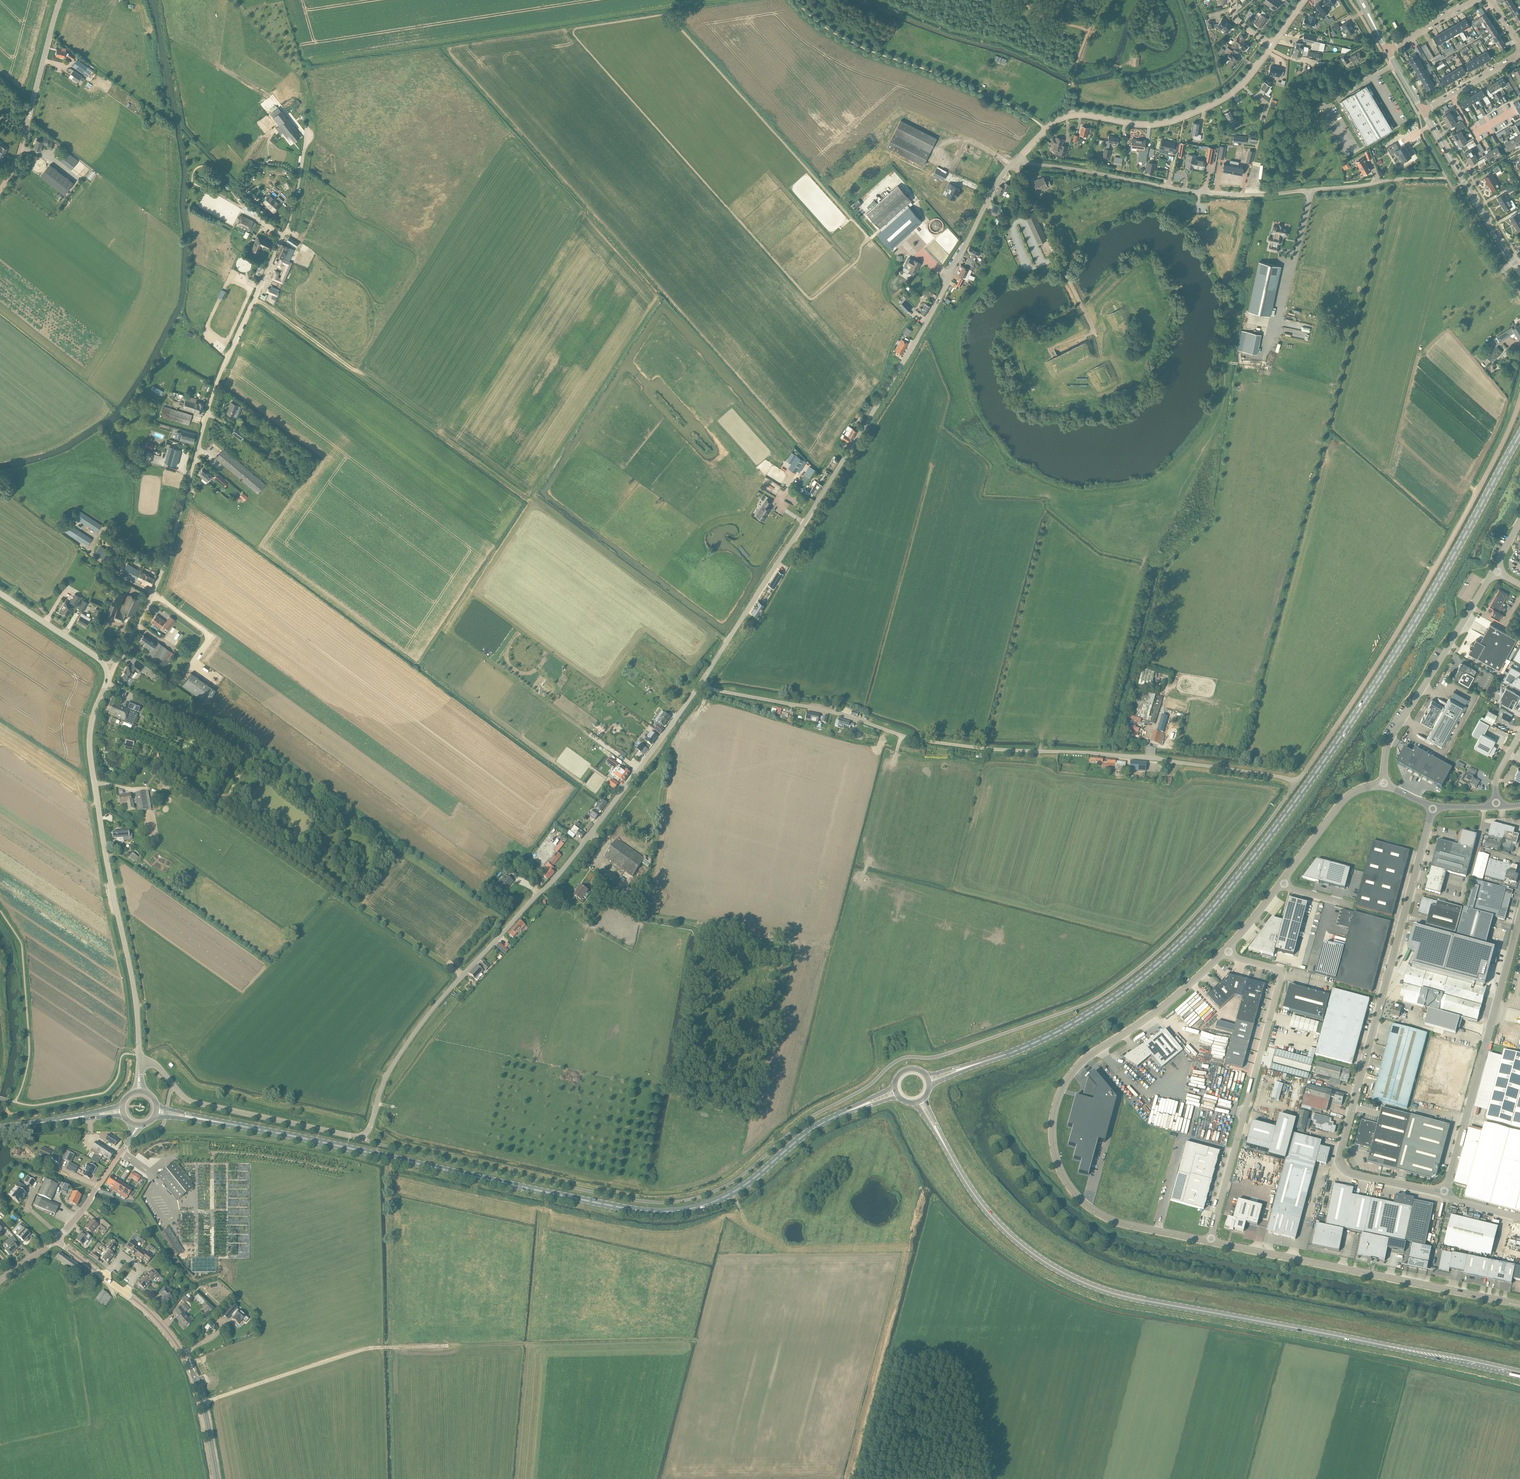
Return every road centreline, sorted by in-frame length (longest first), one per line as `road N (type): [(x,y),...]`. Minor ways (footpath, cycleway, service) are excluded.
road 1 (primary): [(966,1067),(1090,1013),(1148,972),(1207,914),(1363,706),(1519,437)]
road 2 (unclassified): [(140,1059),(192,1100),(363,1138),(402,1050),(567,866),(701,687)]
road 3 (primary): [(194,1117),(660,1212),(729,1195),(813,1129),(860,1106)]
road 4 (primary): [(1519,1375),(1101,1289),(1042,1260),(992,1218),(938,1134)]
road 5 (unclassified): [(701,687),(863,434),(1015,161)]
road 6 (unclassified): [(1296,782),(1200,765),(952,746),(701,687)]
road 7 (unclassified): [(115,662),(161,579),(209,411),(292,217),(311,119)]
road 8 (unclassified): [(1432,808),(1340,1159),(1355,1175),(1445,1193)]
road 9 (unclassified): [(1225,953),(1079,1064),(1054,1123),(1062,1174),(1085,1203),(1124,1225),(1210,1242)]
road 10 (unclassified): [(1296,782),(1439,560),(1519,400)]
road 11 (residential): [(1405,178),(1253,195),(1015,161)]
road 12 (tertiary): [(140,1059),(89,735),(107,678)]
road 13 (unclassified): [(1210,1242),(1283,971),(1225,953)]
road 14 (unclassified): [(1210,1242),(1519,1305)]
road 15 (unclassified): [(1015,161),(1064,117),(1158,124),(1222,100),(1270,45)]
road 16 (unclassified): [(1445,1193),(1519,907)]
road 17 (track): [(203,1404),(369,1348),(447,1348)]
road 18 (unclassified): [(1385,784),(1388,744),(1493,569)]
road 19 (unclassified): [(1385,784),(1348,793),(1225,953)]
road 20 (tertiary): [(0,190),(22,142),(61,0)]
road 21 (tertiary): [(1519,272),(1422,111)]
road 22 (track): [(15,1102),(103,1094),(121,1057),(140,1059)]
road 23 (tertiary): [(57,1241),(130,1141)]
road 24 (tertiary): [(101,660),(0,593)]

